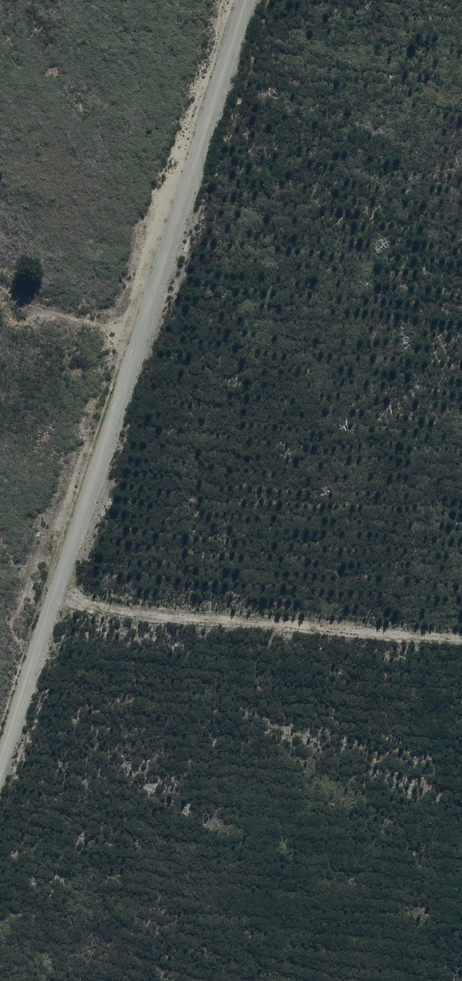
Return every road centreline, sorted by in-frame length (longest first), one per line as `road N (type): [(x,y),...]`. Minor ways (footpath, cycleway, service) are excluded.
road 1 (track): [(251,0),(0,773)]
road 2 (track): [(461,639),(58,604)]
road 3 (track): [(0,278),(138,351)]

